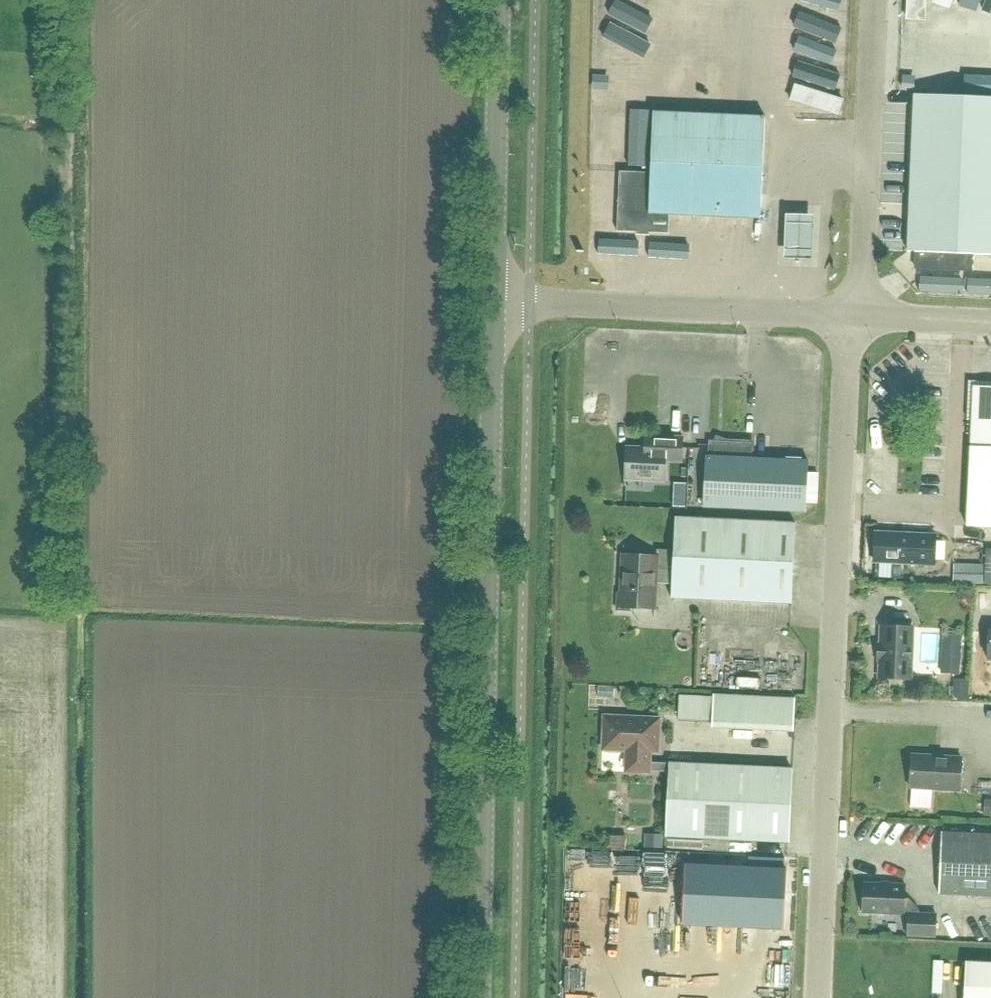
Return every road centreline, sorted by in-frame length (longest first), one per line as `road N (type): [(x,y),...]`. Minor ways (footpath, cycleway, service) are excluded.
road 1 (tertiary): [(480,997),(493,304)]
road 2 (unclassified): [(820,997),(846,354),(859,321)]
road 3 (unclassified): [(859,321),(493,304)]
road 4 (unclassified): [(859,321),(873,0)]
road 5 (tertiary): [(493,304),(500,0)]
road 6 (unclassified): [(990,324),(859,321)]

